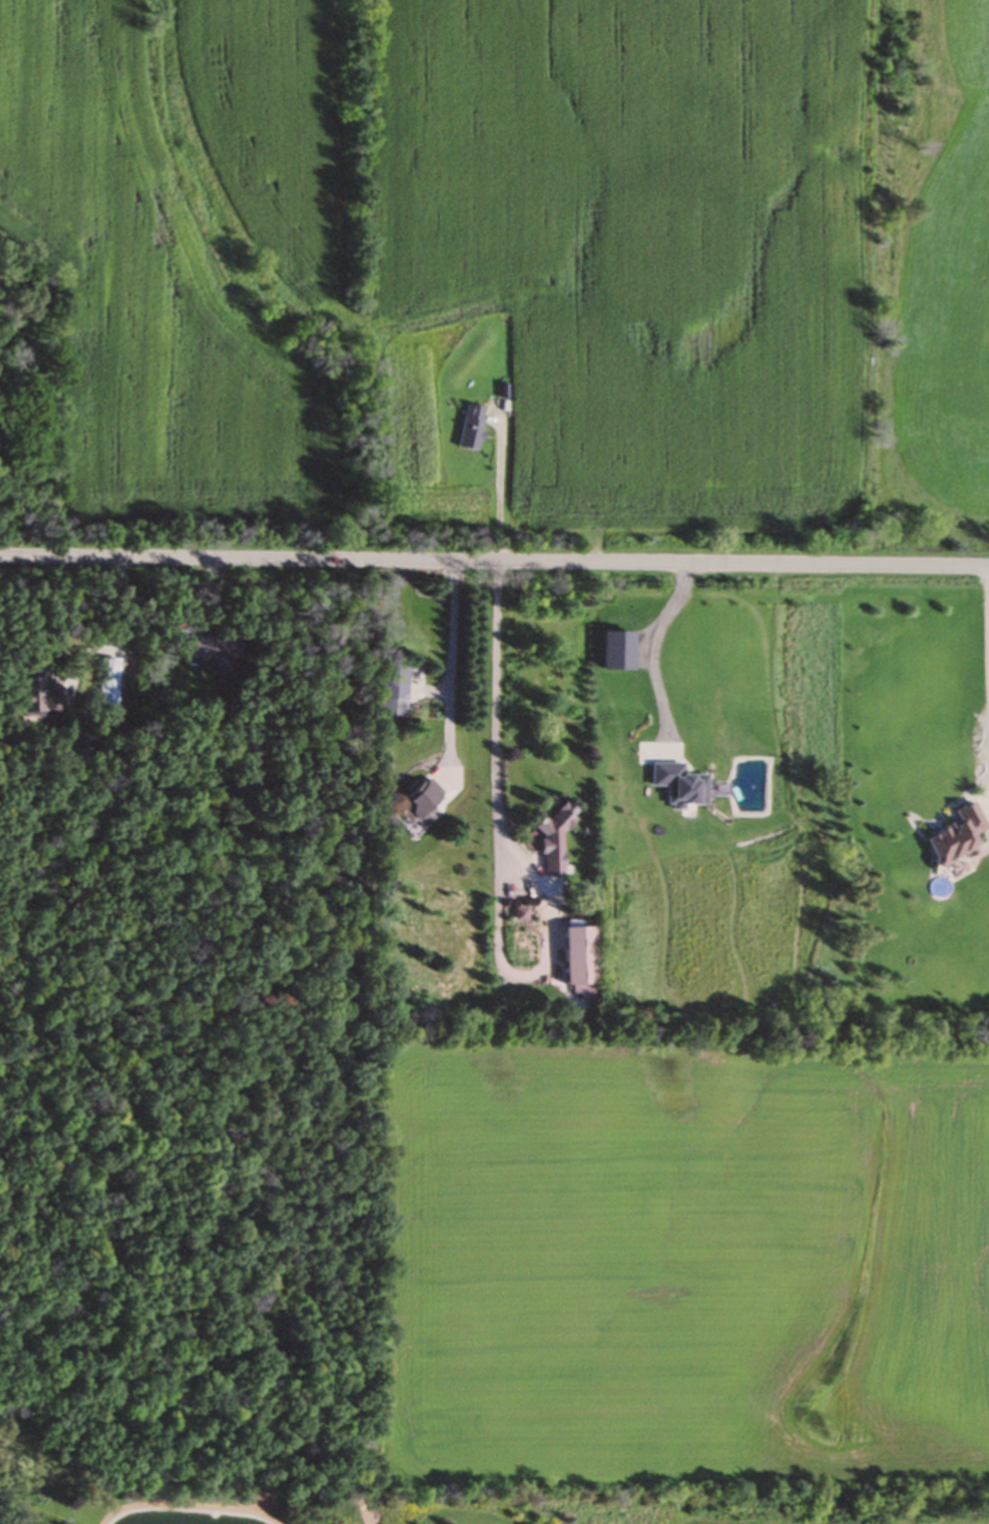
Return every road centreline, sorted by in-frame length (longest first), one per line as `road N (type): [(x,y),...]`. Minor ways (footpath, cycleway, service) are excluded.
road 1 (residential): [(0,556),(988,567)]

